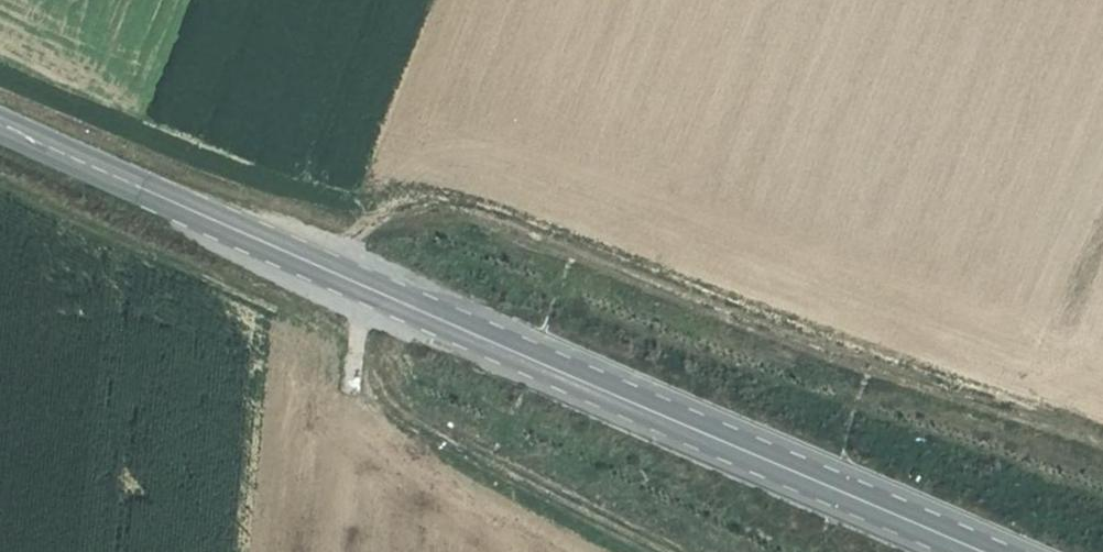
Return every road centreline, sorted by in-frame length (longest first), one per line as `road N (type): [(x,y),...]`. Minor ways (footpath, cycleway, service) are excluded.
road 1 (secondary): [(970,551),(0,122)]
road 2 (track): [(359,282),(362,230),(403,197),(470,208),(828,352),(1102,441)]
road 3 (track): [(359,282),(349,389),(674,551)]

